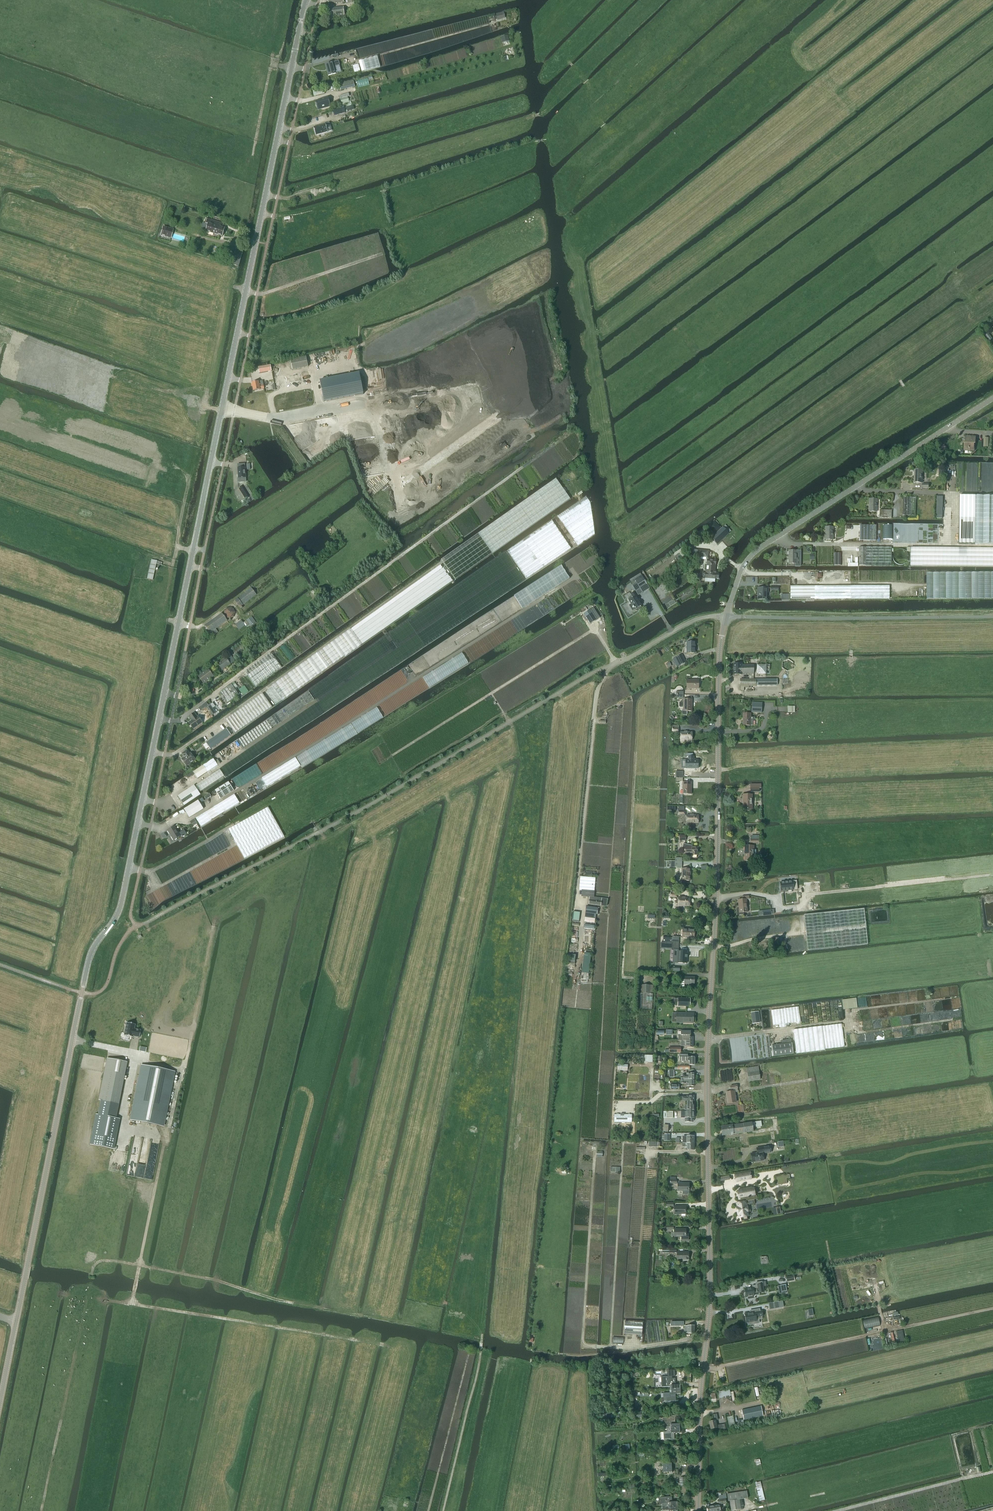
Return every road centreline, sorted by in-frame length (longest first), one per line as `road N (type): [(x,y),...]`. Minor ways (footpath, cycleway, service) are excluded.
road 1 (tertiary): [(306,0),(122,898),(88,961),(25,1278)]
road 2 (tertiary): [(699,1510),(726,617)]
road 3 (tertiary): [(726,617),(753,553),(992,399)]
road 4 (unclassified): [(992,617),(726,617)]
road 5 (track): [(594,629),(393,755)]
road 6 (track): [(354,89),(512,45)]
road 7 (tertiary): [(0,1399),(25,1278)]
road 8 (unclassified): [(615,663),(694,620),(726,617)]

